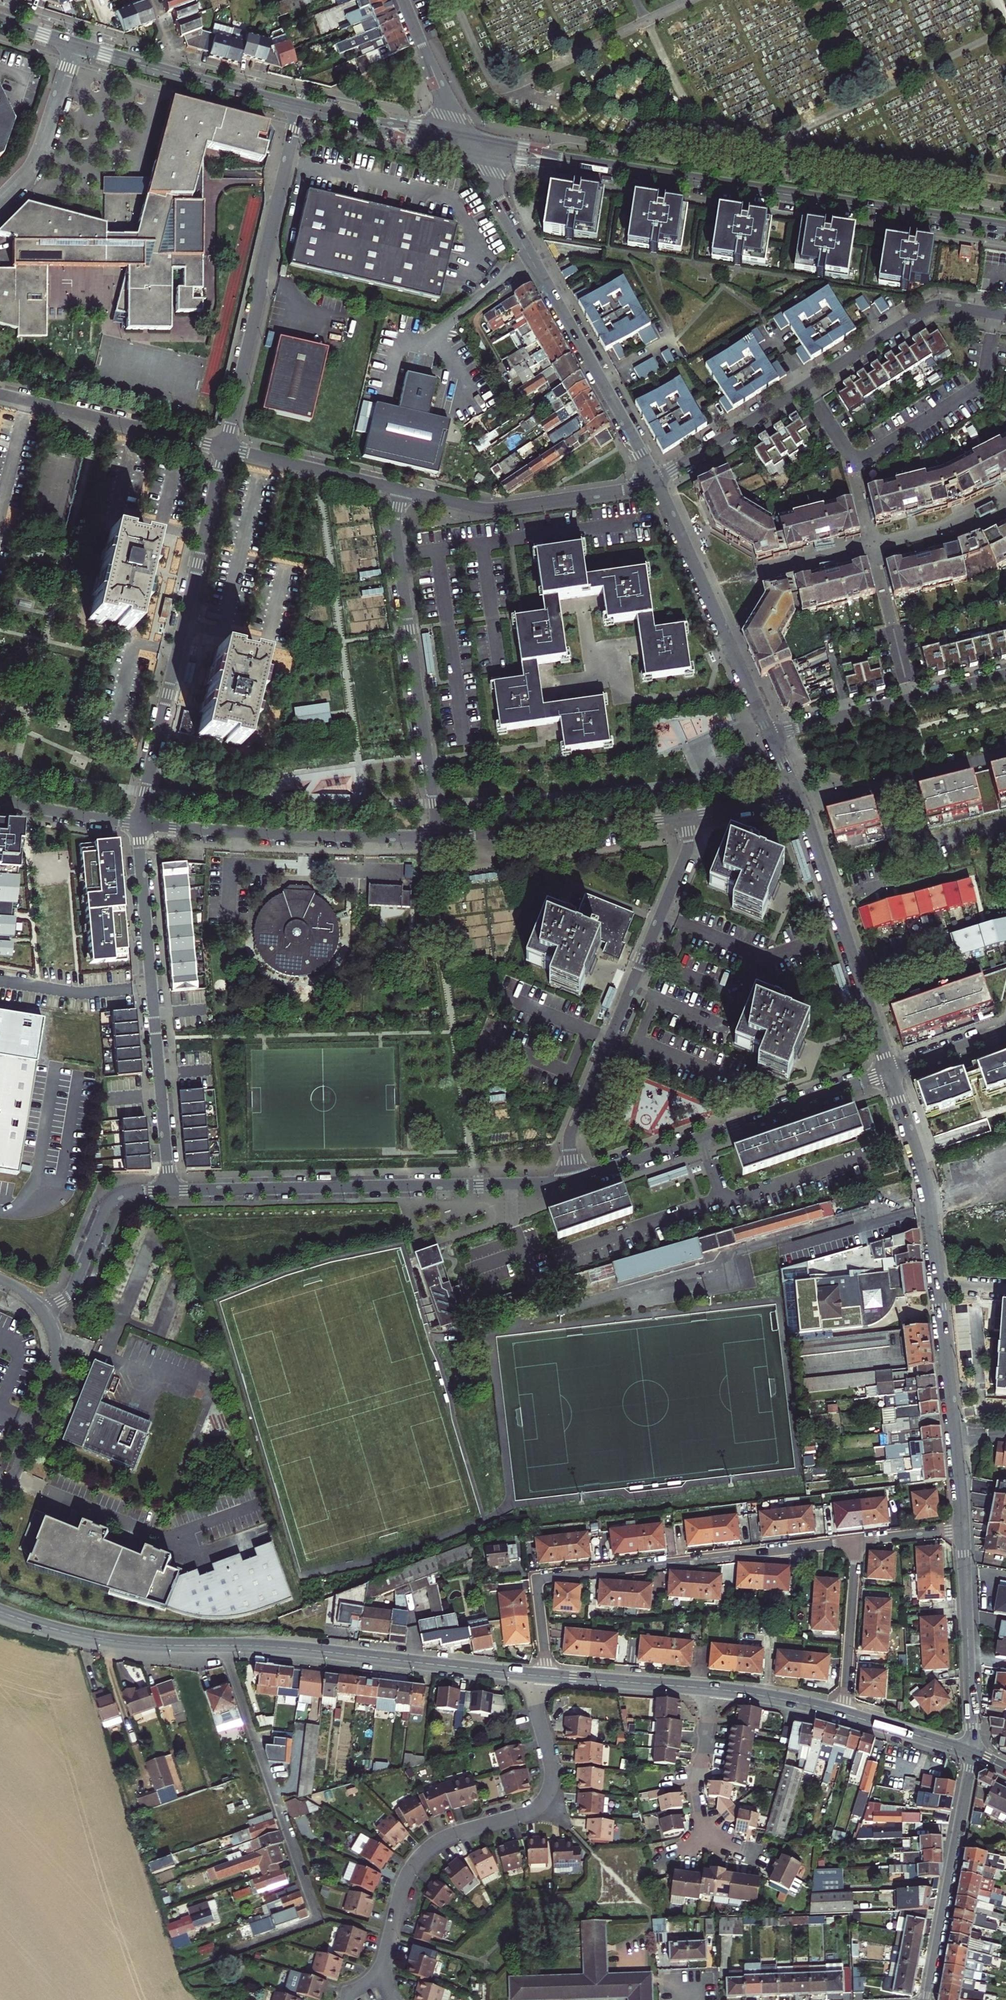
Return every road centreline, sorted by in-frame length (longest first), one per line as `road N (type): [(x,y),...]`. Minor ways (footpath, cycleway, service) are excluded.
road 1 (tertiary): [(469,144),(1005,228)]
road 2 (residential): [(856,1543),(537,1578),(548,1677)]
road 3 (residential): [(374,1999),(403,1885),(417,1858),(441,1839),(535,1809),(550,1789),(530,1675)]
road 4 (residential): [(169,1191),(577,1180)]
road 5 (residential): [(577,1180),(571,1134),(685,854),(685,816)]
road 6 (residential): [(138,824),(225,448)]
road 7 (residential): [(469,144),(655,481)]
road 8 (residential): [(138,824),(169,1191)]
road 9 (residential): [(401,489),(395,530),(440,836)]
road 10 (residential): [(300,108),(225,448)]
road 11 (residential): [(577,1180),(889,1073)]
road 12 (secondary): [(225,1645),(530,1675)]
road 13 (residential): [(805,386),(850,454),(869,457),(981,385),(995,315)]
road 14 (residential): [(440,836),(138,824)]
road 15 (residential): [(798,798),(889,1073)]
road 16 (residential): [(655,481),(769,734)]
road 17 (residential): [(314,1907),(225,1645)]
road 18 (residential): [(401,489),(491,509),(655,481)]
road 19 (residential): [(929,1999),(971,1753)]
road 20 (residential): [(685,816),(440,836)]
road 21 (residential): [(1005,675),(769,734)]
road 22 (tertiary): [(75,45),(300,108)]
road 23 (residential): [(0,395),(225,448)]
road 24 (secondary): [(0,1612),(116,1641),(225,1645)]
road 25 (residential): [(971,1753),(962,1531)]
road 26 (residential): [(889,1073),(921,1169),(937,1284)]
road 27 (residential): [(805,386),(930,307),(995,315)]
road 28 (residential): [(43,1311),(56,1338),(55,1368),(0,1509)]
road 29 (residential): [(754,1855),(707,1844),(699,1790),(713,1689)]
road 30 (residential): [(43,1311),(75,1287),(113,1199),(169,1191)]
road 31 (residential): [(225,448),(401,489)]
road 32 (residential): [(655,481),(805,386)]
road 33 (residential): [(0,202),(32,165),(75,45)]
road 34 (tertiary): [(300,108),(469,144)]
road 35 (residential): [(856,1543),(842,1713)]
road 36 (secondary): [(548,1677),(713,1689)]
road 37 (residential): [(403,0),(469,144)]
road 38 (residential): [(138,824),(0,799)]
road 39 (secondary): [(842,1713),(971,1753)]
road 40 (secondary): [(713,1689),(842,1713)]
road 41 (residential): [(937,1284),(951,1412)]
road 42 (residential): [(889,1073),(1005,1032)]

